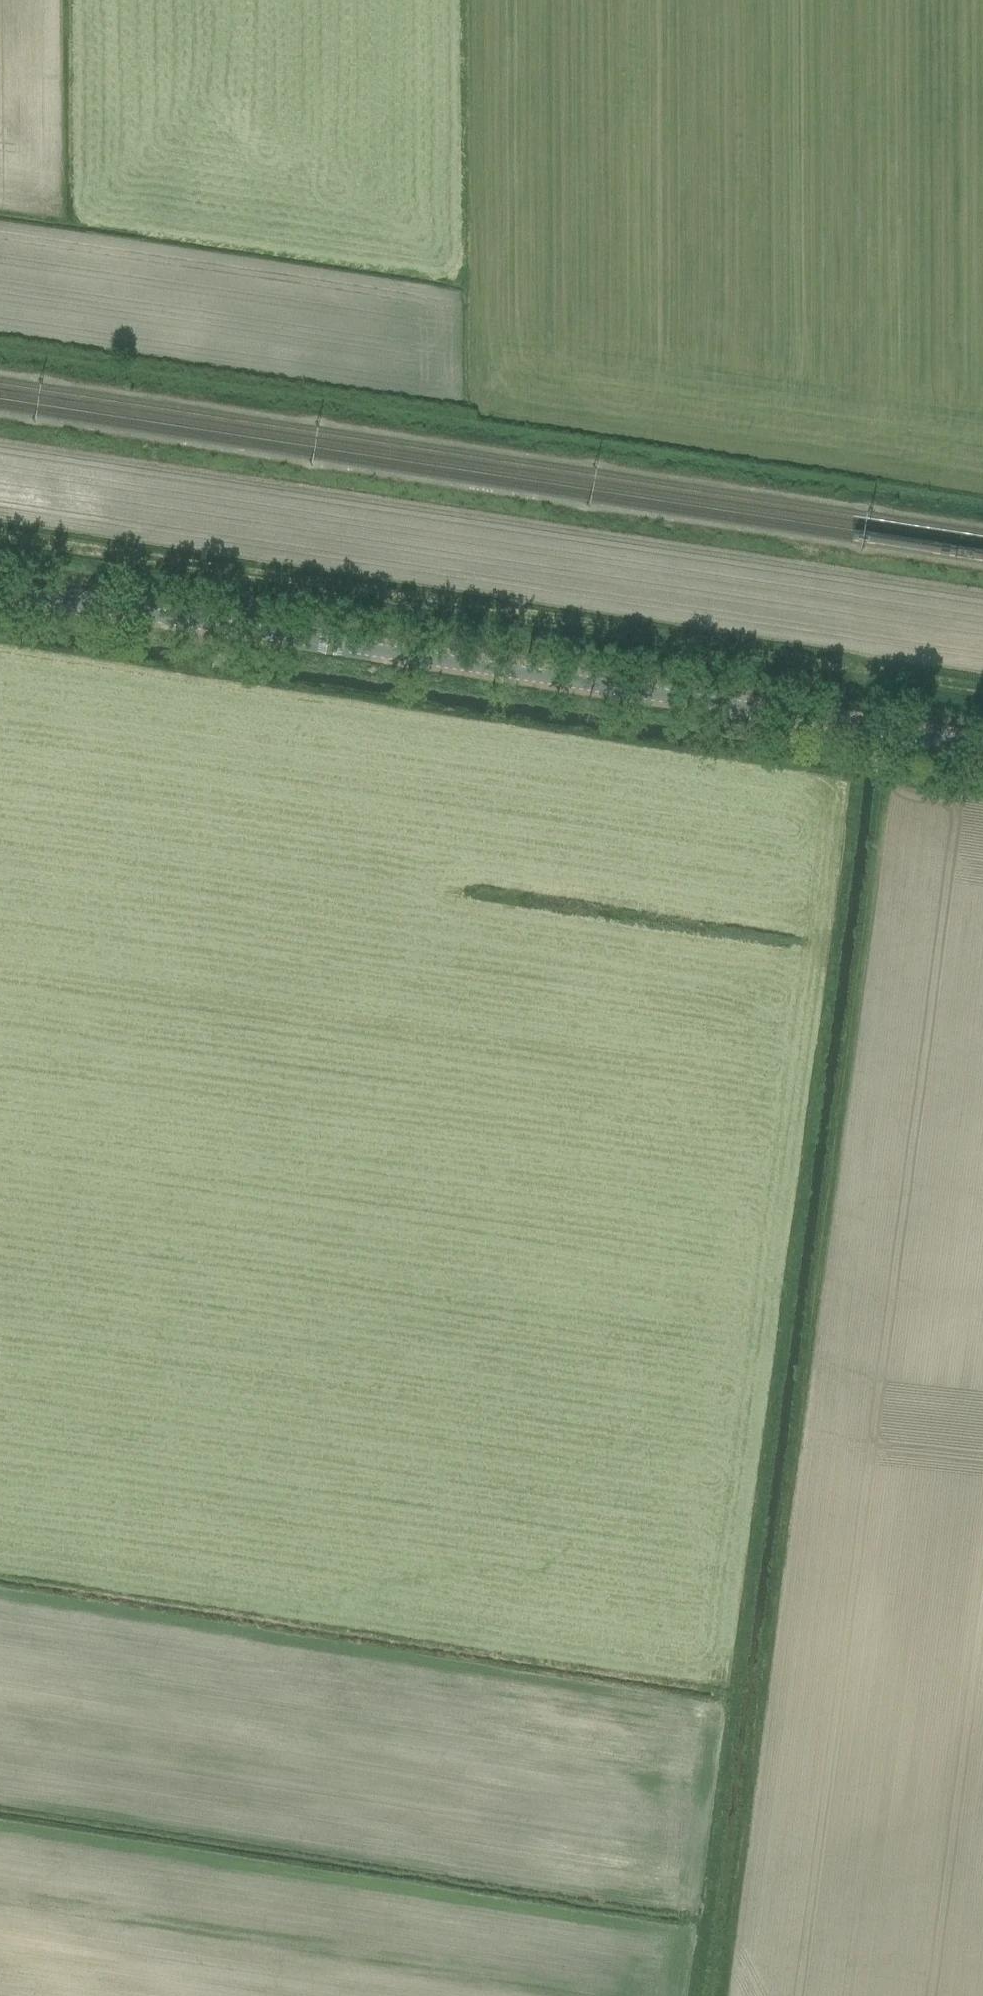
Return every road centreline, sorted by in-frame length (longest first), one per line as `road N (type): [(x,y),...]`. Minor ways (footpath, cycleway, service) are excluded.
road 1 (tertiary): [(982,742),(0,589)]

